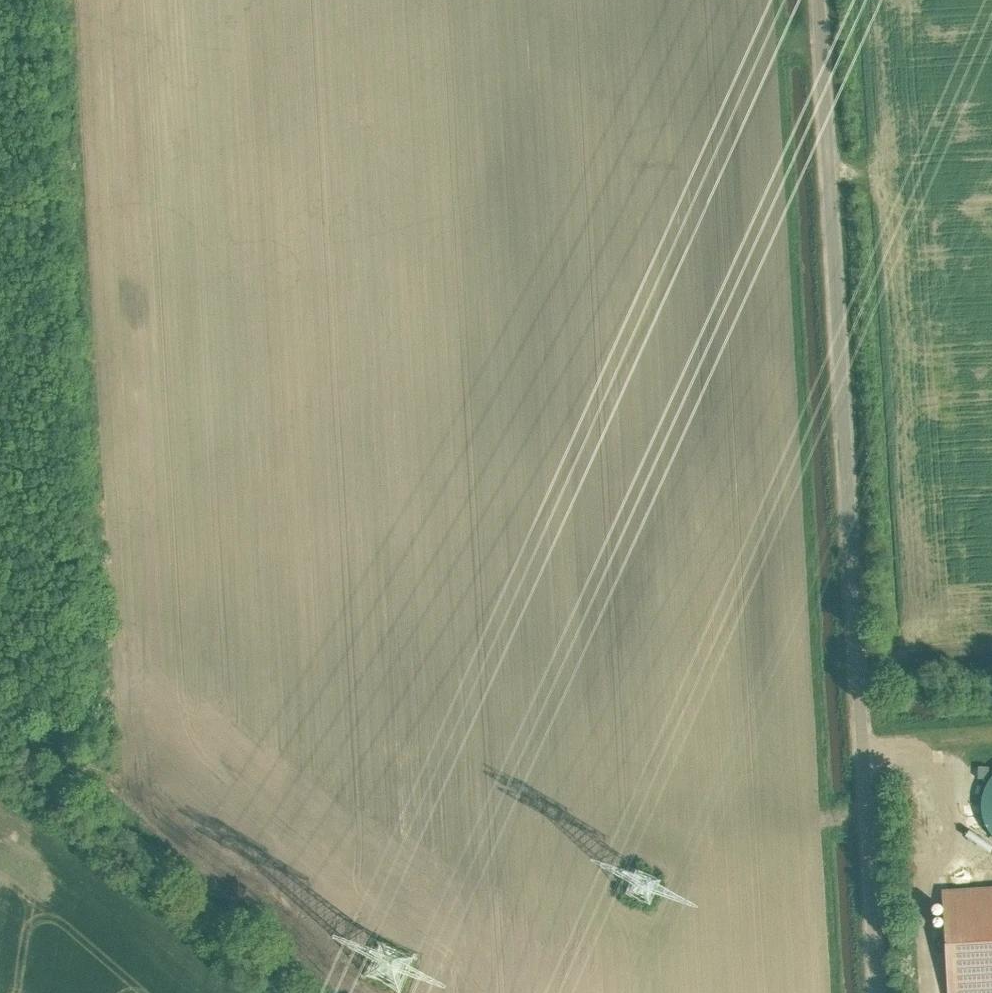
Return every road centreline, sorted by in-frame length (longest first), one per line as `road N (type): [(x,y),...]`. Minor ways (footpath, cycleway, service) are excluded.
road 1 (unclassified): [(882,992),(822,0)]

